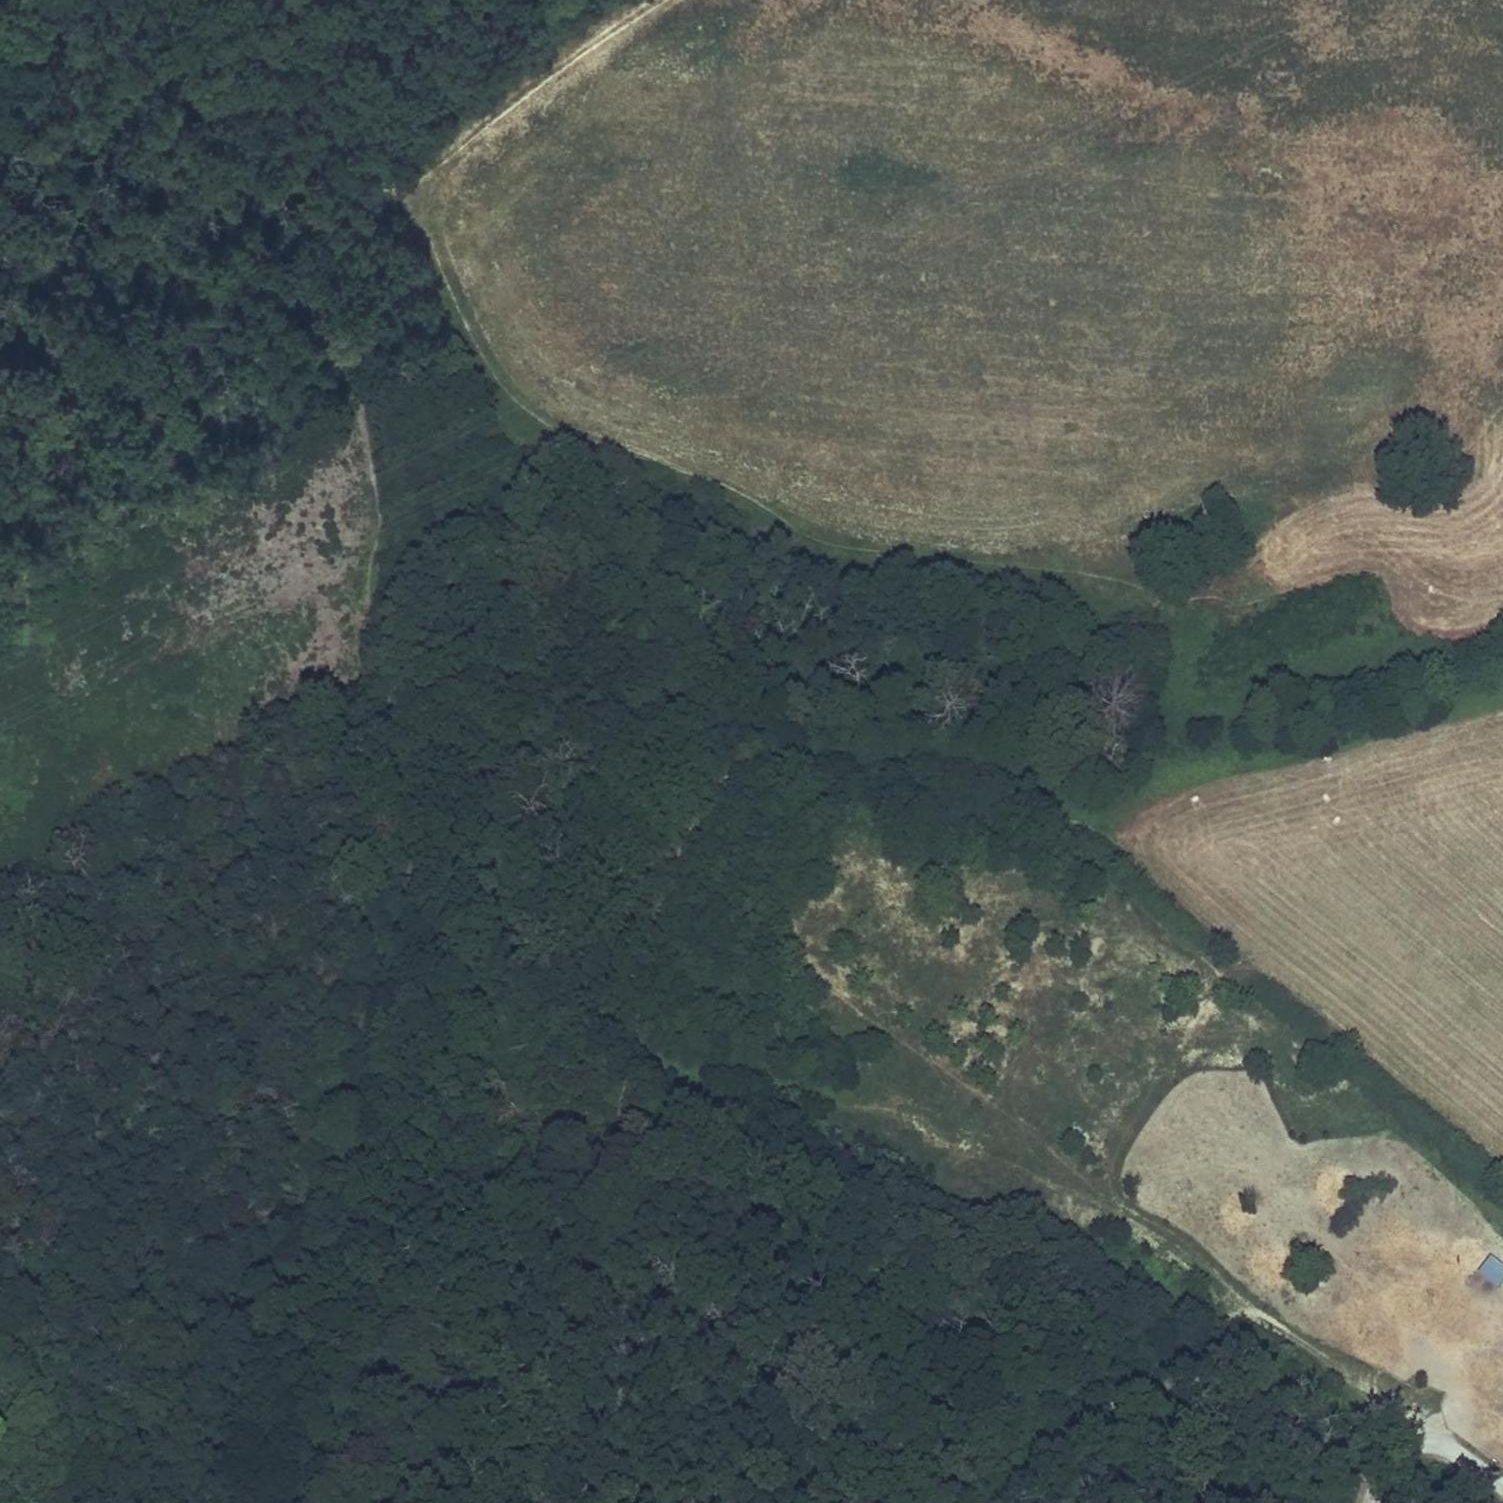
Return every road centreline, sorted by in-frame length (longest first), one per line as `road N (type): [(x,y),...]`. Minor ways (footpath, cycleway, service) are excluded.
road 1 (track): [(1242,1304),(1493,1502)]
road 2 (track): [(669,0),(607,41),(422,193)]

